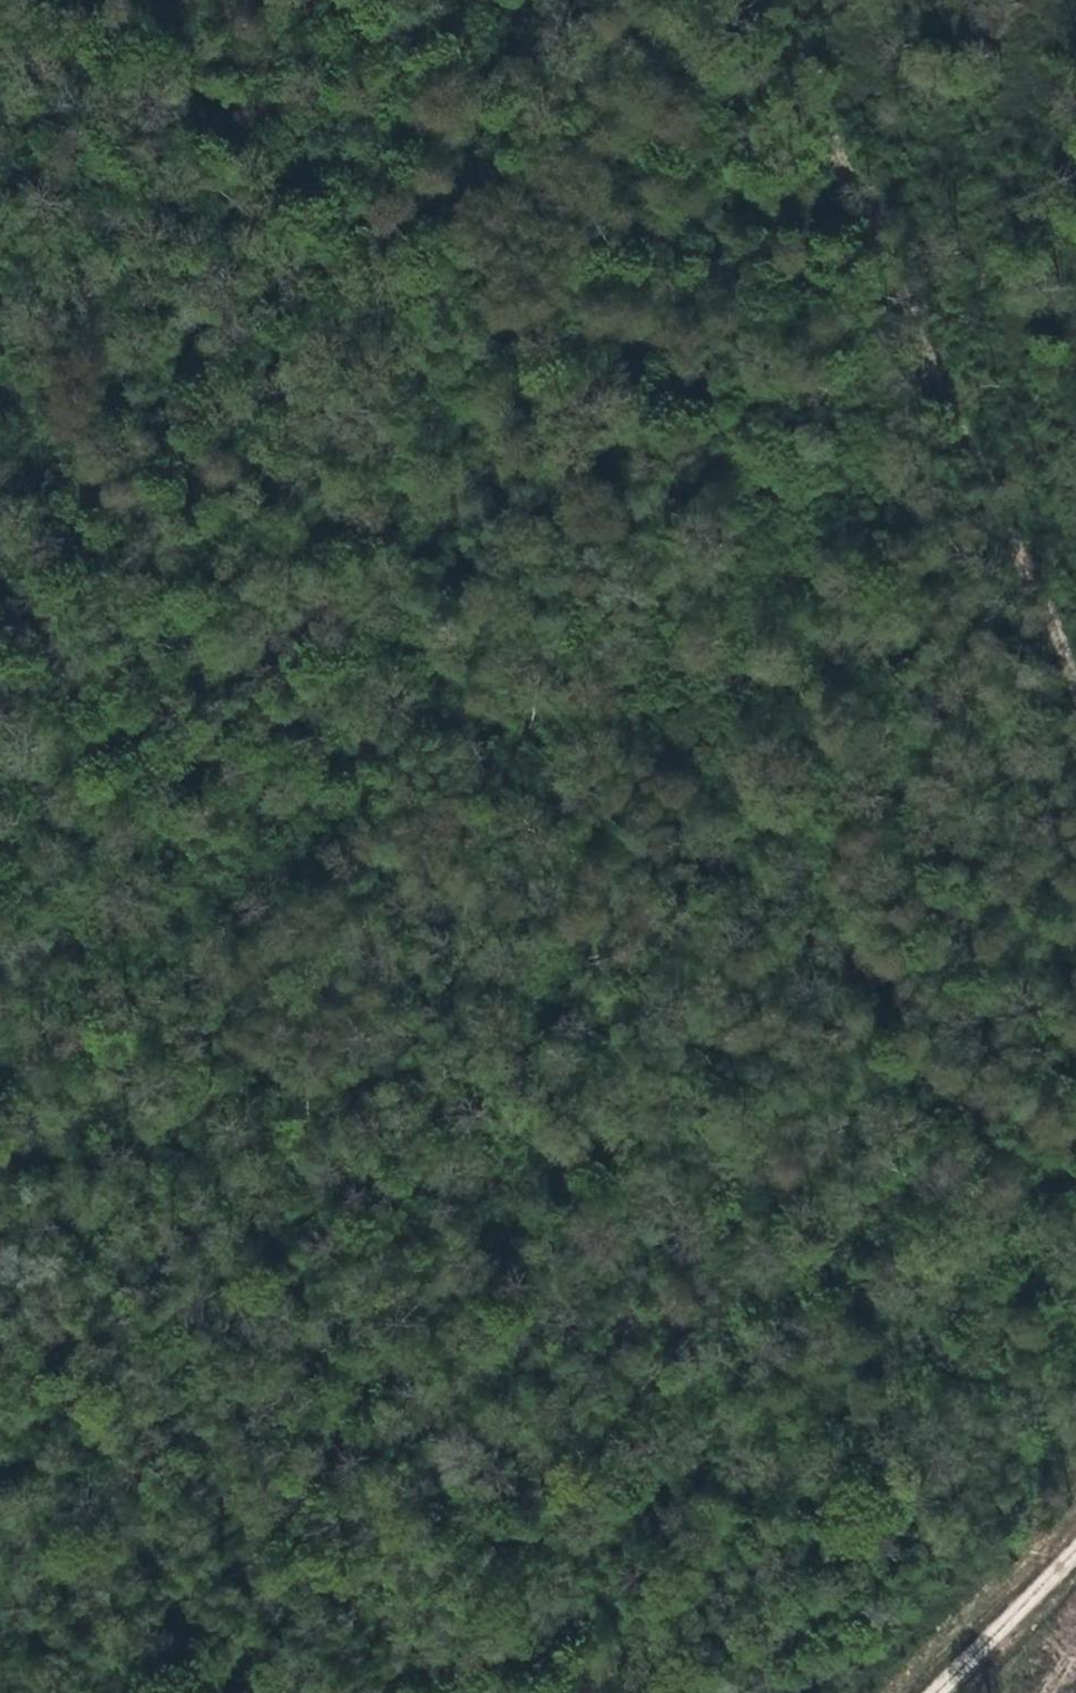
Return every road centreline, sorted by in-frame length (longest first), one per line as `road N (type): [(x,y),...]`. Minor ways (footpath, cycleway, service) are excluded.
road 1 (track): [(776,0),(930,324),(1075,687)]
road 2 (track): [(941,1692),(1075,1555)]

